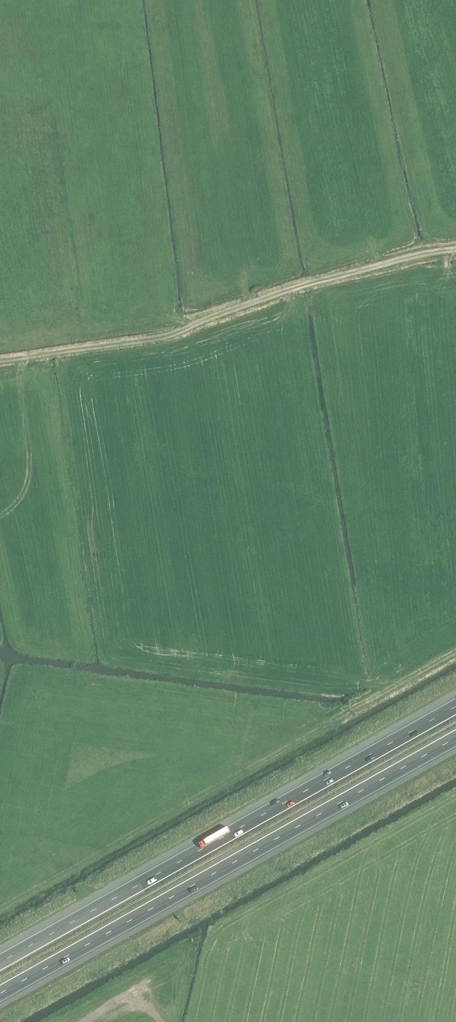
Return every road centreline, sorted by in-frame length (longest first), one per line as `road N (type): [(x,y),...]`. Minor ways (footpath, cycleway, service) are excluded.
road 1 (motorway): [(0,994),(455,738)]
road 2 (motorway): [(455,706),(0,962)]
road 3 (track): [(455,251),(308,286),(195,324)]
road 4 (unclassified): [(240,776),(455,654)]
road 5 (track): [(195,324),(166,336),(20,358)]

